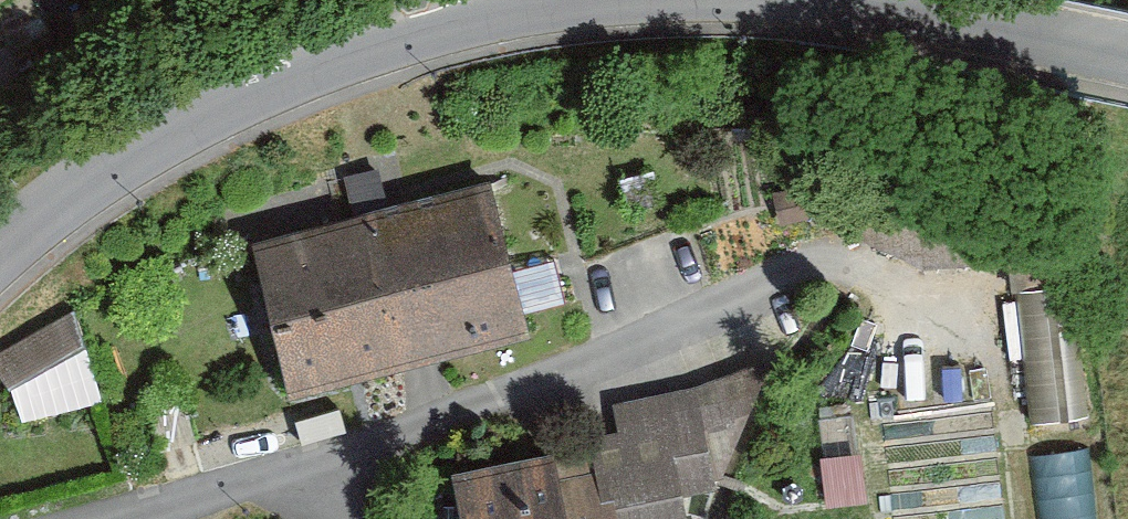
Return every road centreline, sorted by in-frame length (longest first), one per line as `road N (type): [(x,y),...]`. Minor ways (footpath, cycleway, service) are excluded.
road 1 (residential): [(126,518),(539,379),(833,247)]
road 2 (residential): [(0,251),(121,159),(222,102),(462,15),(551,0)]
road 3 (residential): [(854,0),(1127,56)]

